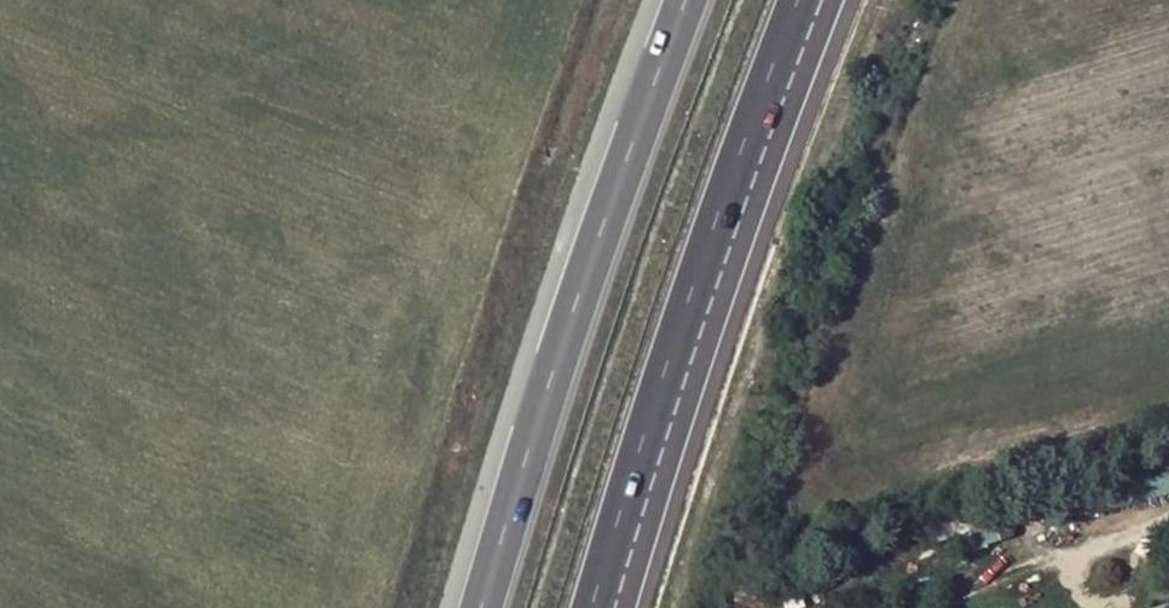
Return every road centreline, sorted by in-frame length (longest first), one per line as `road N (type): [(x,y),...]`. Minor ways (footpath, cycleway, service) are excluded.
road 1 (motorway): [(601,607),(683,348),(808,0)]
road 2 (motorway): [(685,0),(567,329),(478,607)]

